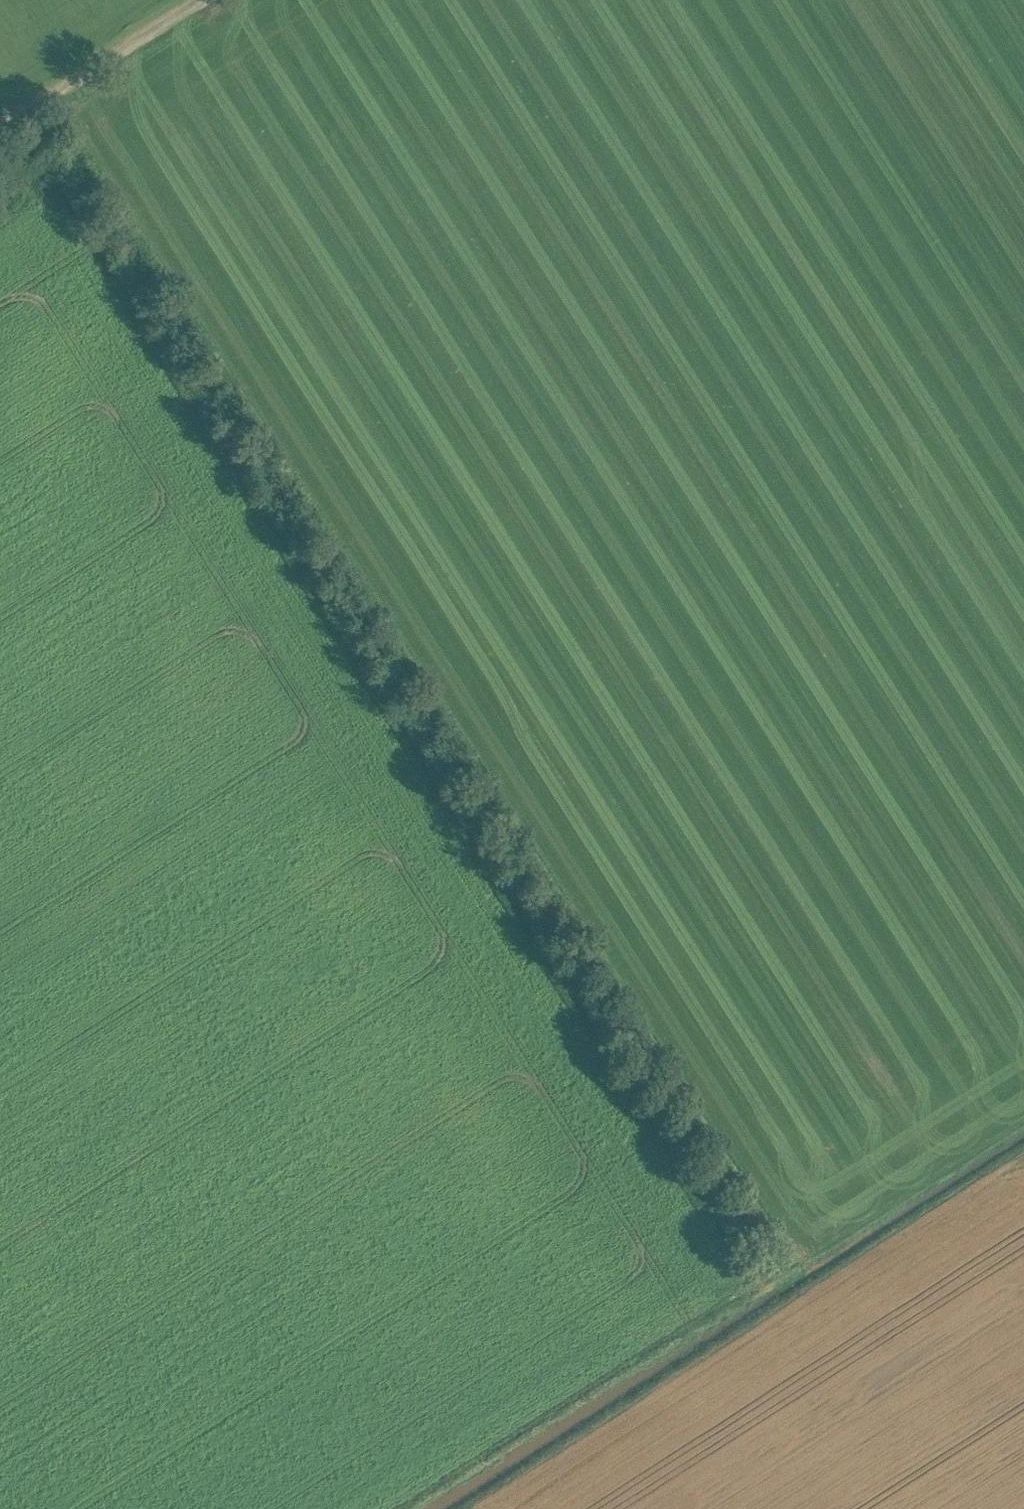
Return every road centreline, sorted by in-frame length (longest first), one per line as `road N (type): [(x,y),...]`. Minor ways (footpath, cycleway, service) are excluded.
road 1 (track): [(0,138),(216,0)]

